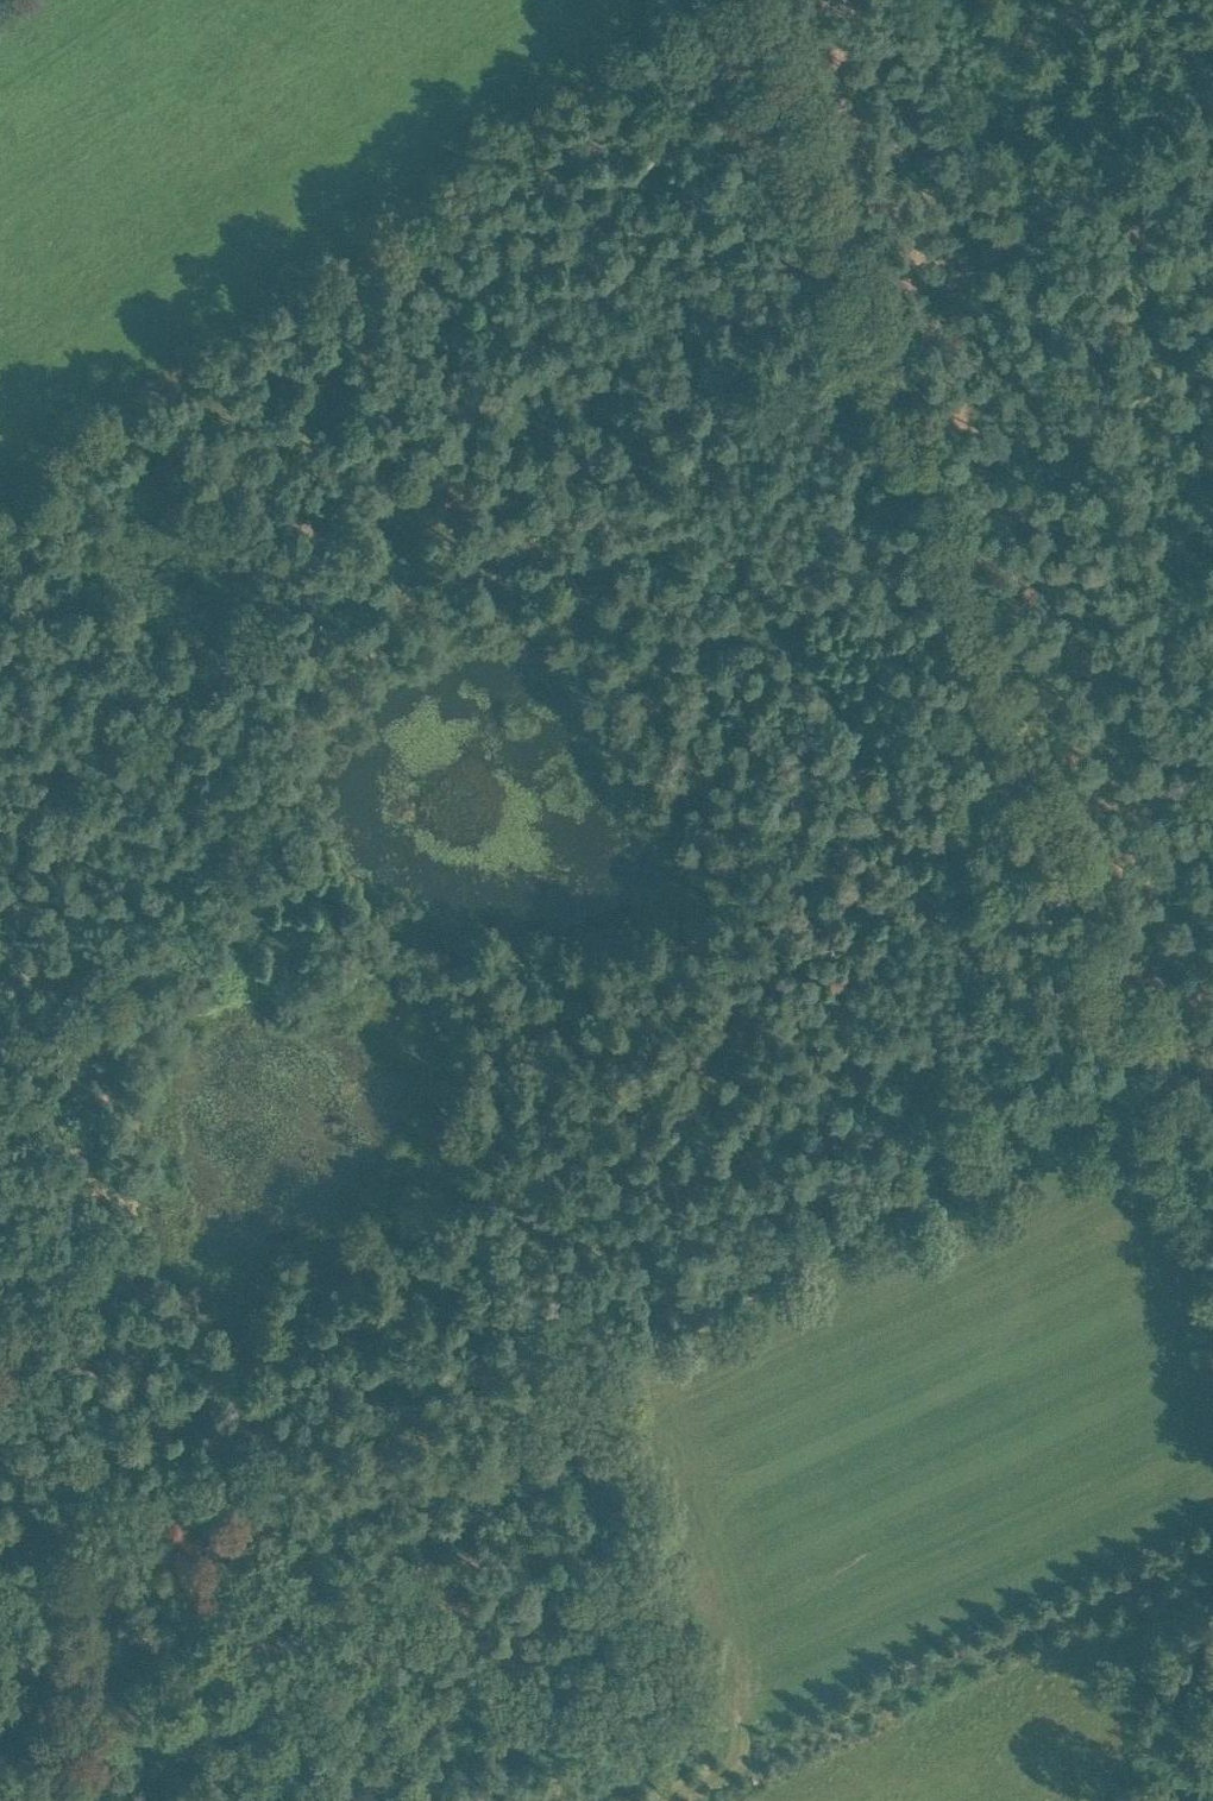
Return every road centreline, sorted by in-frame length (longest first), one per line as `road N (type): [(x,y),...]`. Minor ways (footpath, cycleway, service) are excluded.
road 1 (track): [(1212,1542),(740,1766)]

